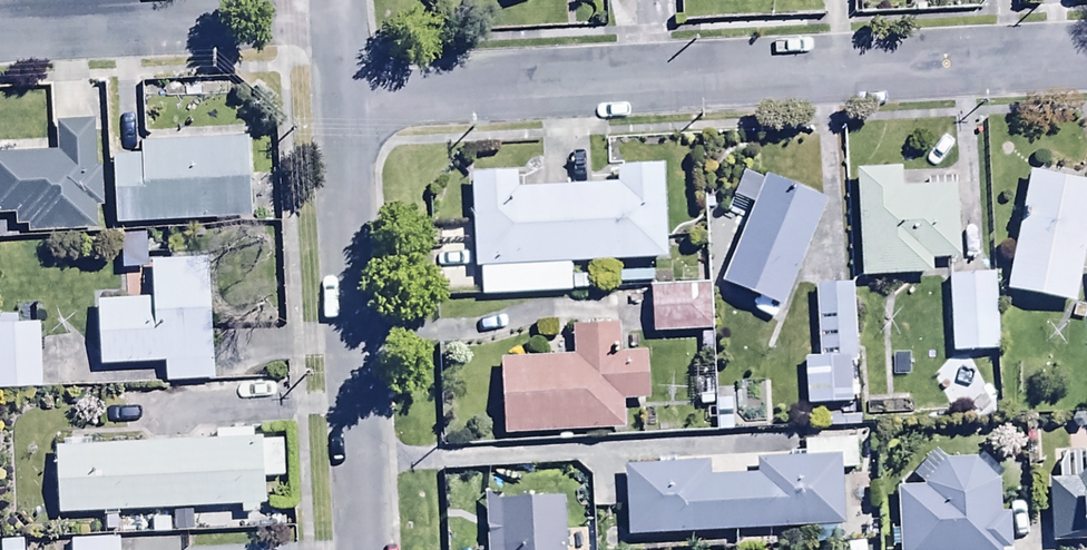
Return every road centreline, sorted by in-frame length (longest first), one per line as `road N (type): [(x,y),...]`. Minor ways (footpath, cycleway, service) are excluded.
road 1 (residential): [(1086,58),(346,104)]
road 2 (residential): [(366,549),(346,104)]
road 3 (residential): [(343,14),(0,32)]

